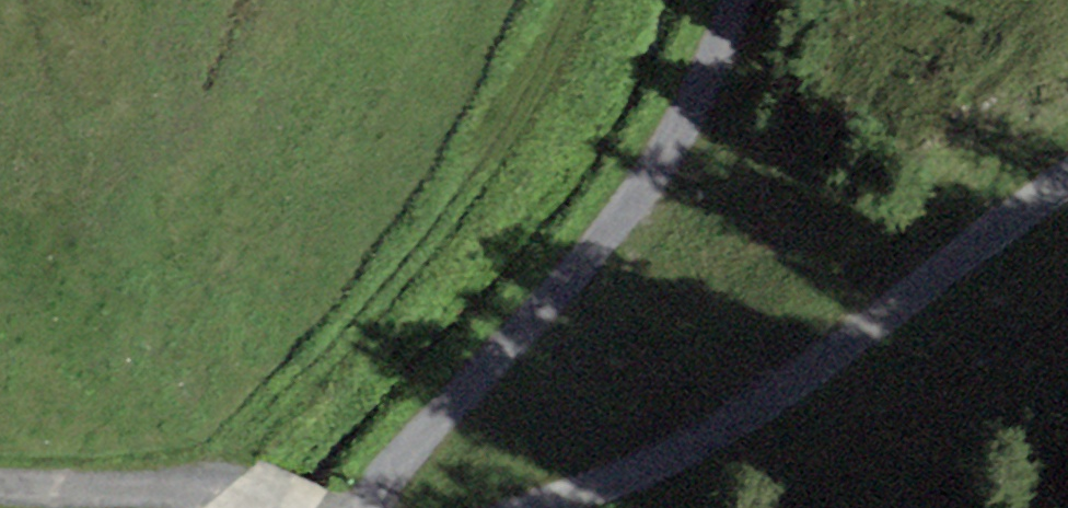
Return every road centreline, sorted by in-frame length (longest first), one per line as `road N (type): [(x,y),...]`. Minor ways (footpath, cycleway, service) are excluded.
road 1 (track): [(739,0),(709,86),(634,203),(575,282),(373,488),(365,507)]
road 2 (track): [(536,507),(687,452),(814,371),(1067,178)]

